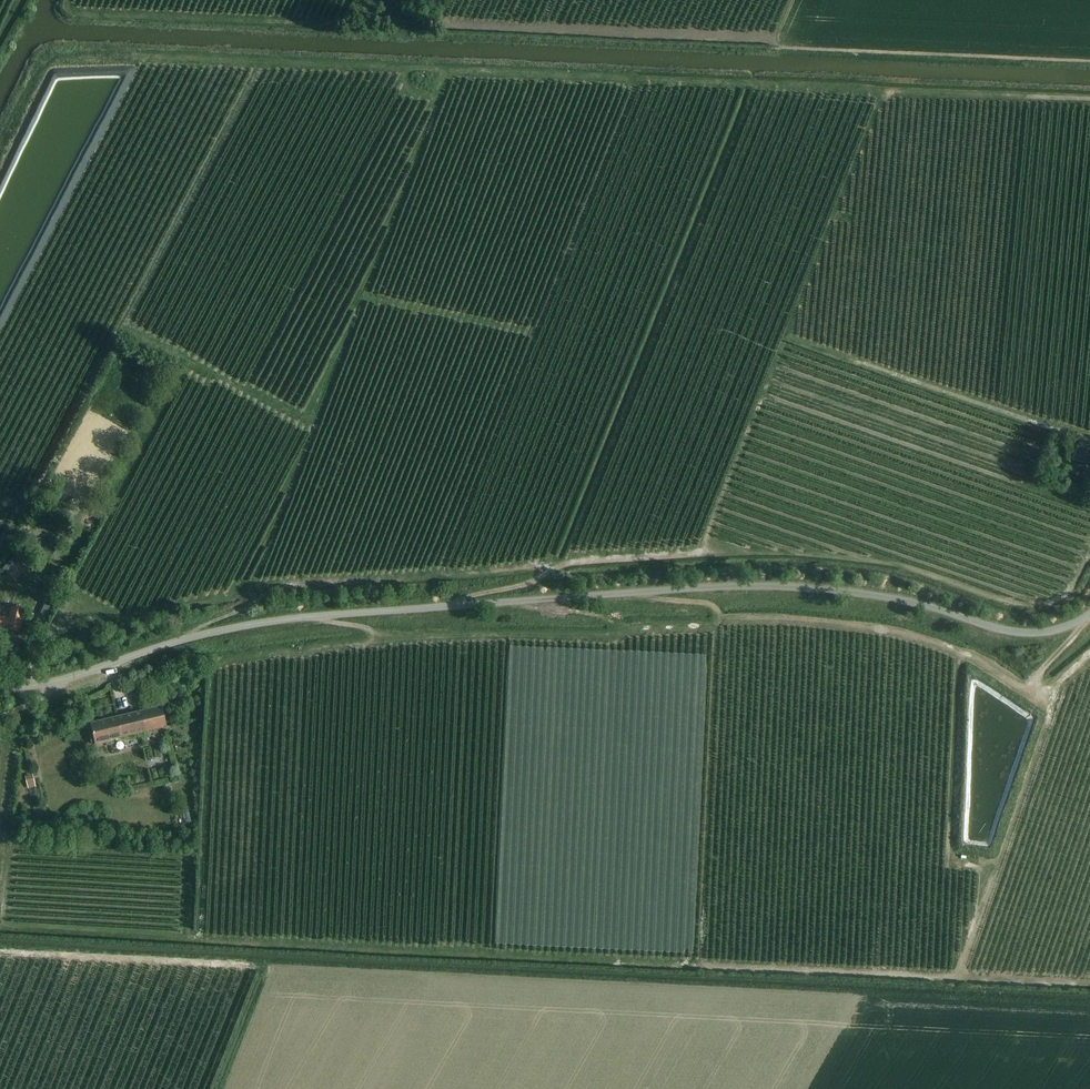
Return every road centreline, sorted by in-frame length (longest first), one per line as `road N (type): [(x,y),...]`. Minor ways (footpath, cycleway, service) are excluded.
road 1 (unclassified): [(57,683),(207,632),(289,618),(577,596),(807,588),(1029,632),(1062,629),(1089,613)]

